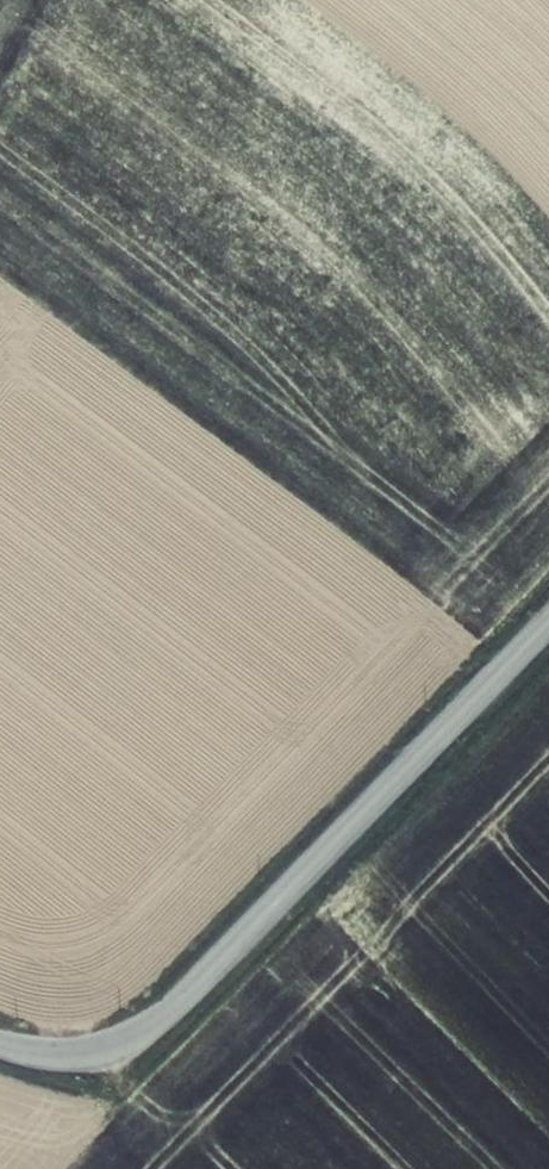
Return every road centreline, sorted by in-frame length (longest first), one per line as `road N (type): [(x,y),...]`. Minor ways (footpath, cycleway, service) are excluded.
road 1 (residential): [(548,621),(157,1021),(74,1054),(0,1044)]

